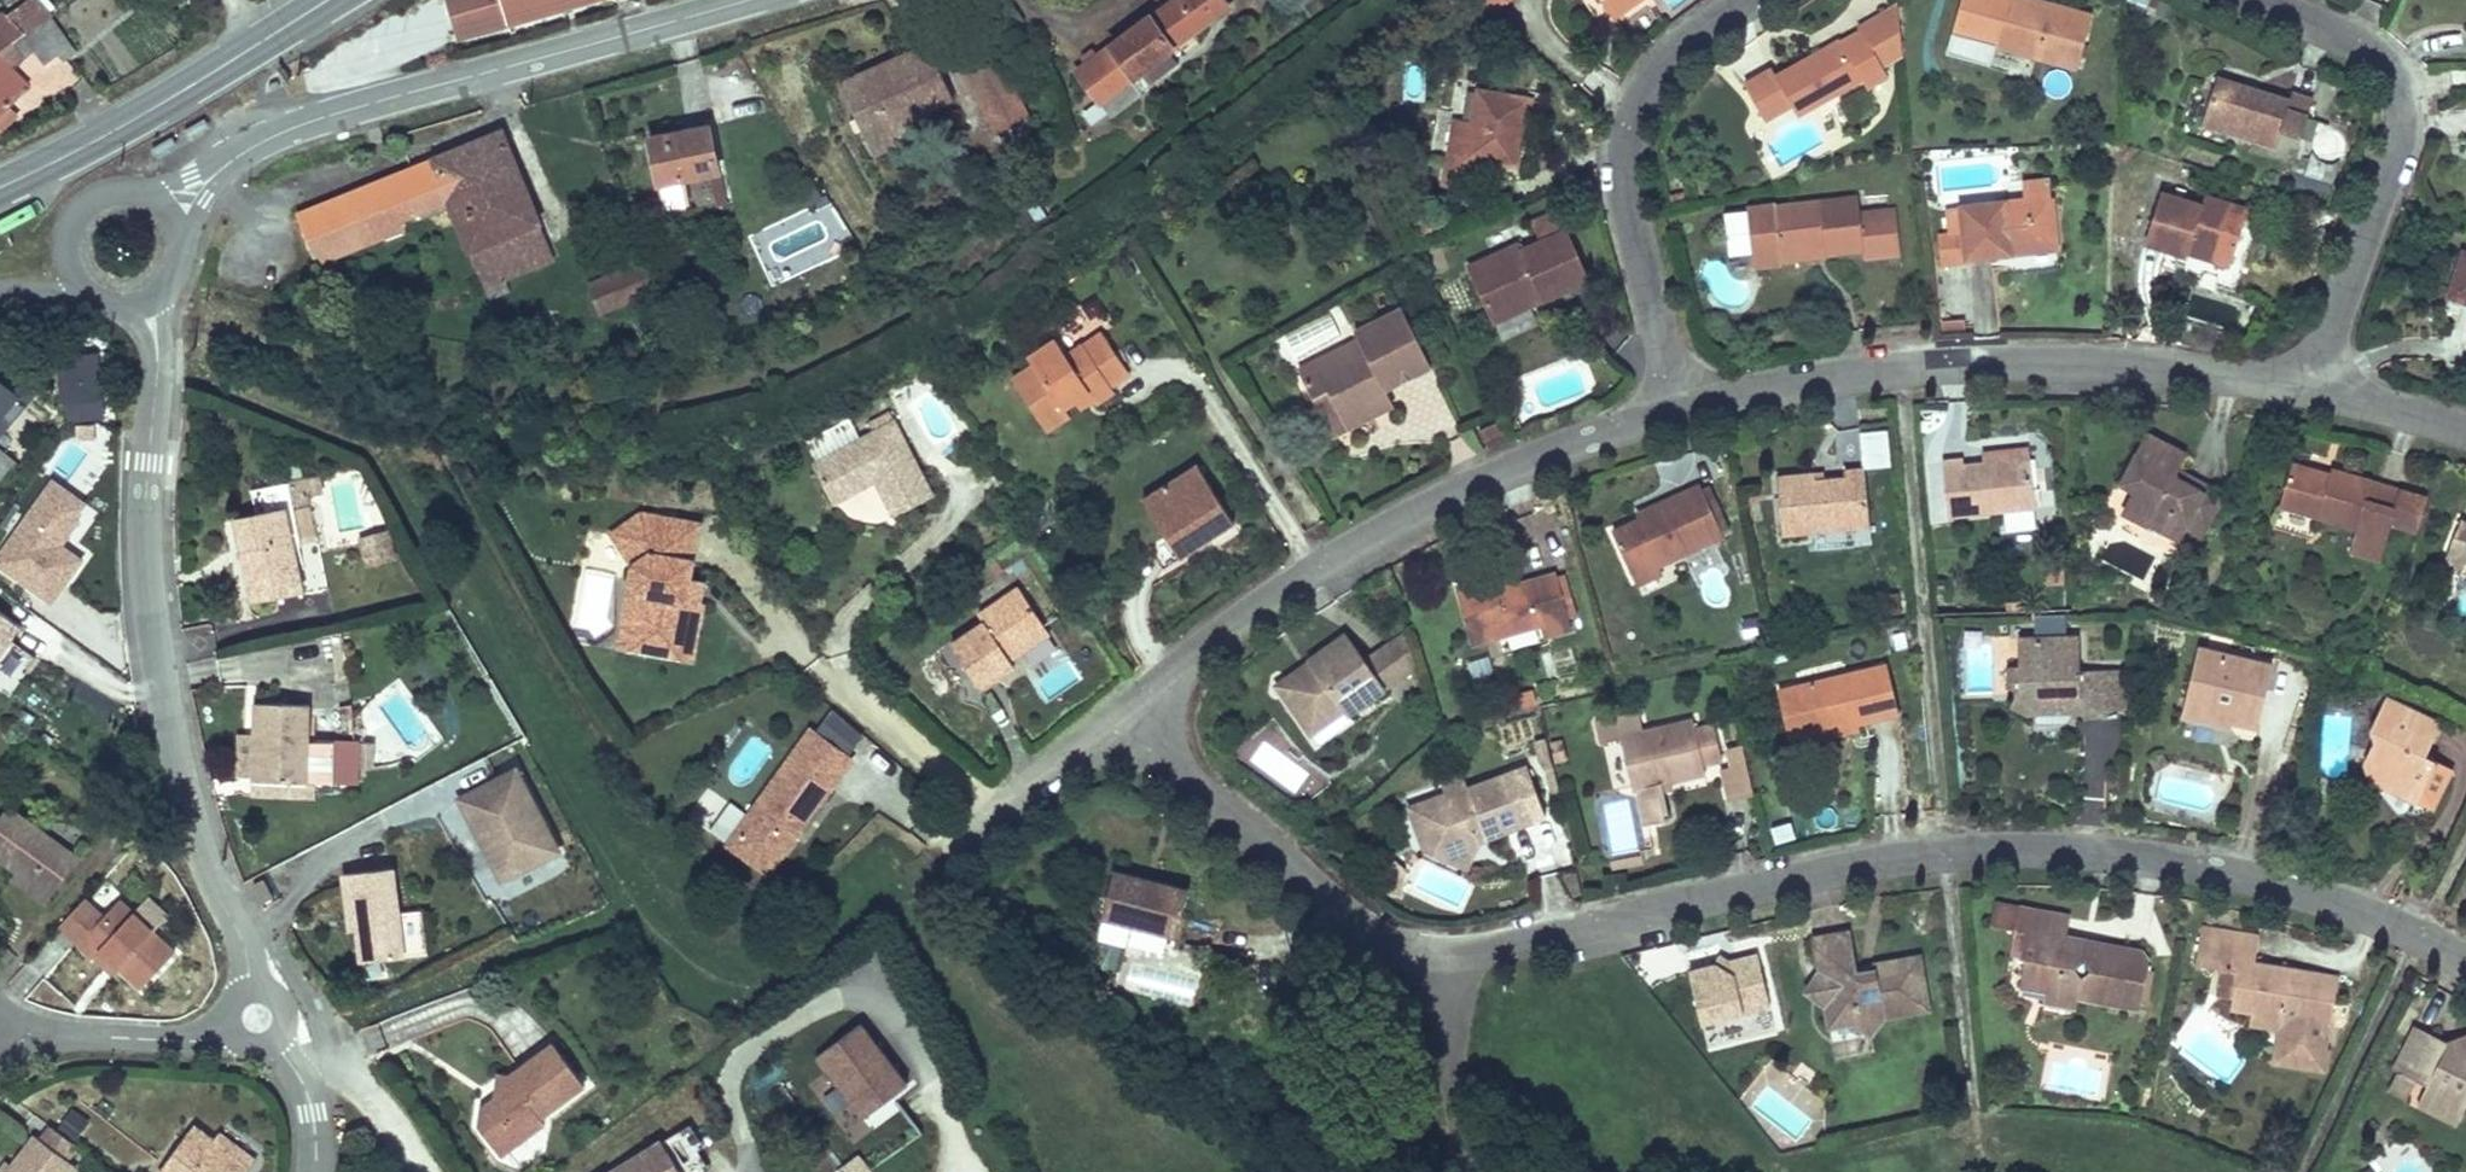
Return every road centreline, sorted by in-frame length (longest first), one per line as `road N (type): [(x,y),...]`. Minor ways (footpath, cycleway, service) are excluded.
road 1 (residential): [(1119,720),(1360,924),(1414,953),(1517,946),(1880,862),(2033,848),(2113,853),(2257,880),(2350,908),(2465,960)]
road 2 (residential): [(147,301),(159,361),(146,540),(162,684),(185,801),(269,1019)]
road 3 (residential): [(1679,409),(1504,473),(1346,557),(1254,612),(1119,720)]
road 4 (residential): [(2317,390),(2055,364),(1900,371),(1679,409)]
road 5 (residential): [(261,140),(314,117),(743,0)]
road 6 (residential): [(2317,390),(2397,140),(2399,110),(2385,67),(2363,48),(2253,0)]
road 7 (residential): [(1749,0),(1664,59),(1633,112),(1627,144),(1629,214),(1679,409)]
road 8 (primary): [(0,183),(94,137),(322,0)]
road 9 (residential): [(269,1019),(213,1038),(0,1035)]
road 10 (residential): [(424,1171),(360,1084),(269,1019)]
road 11 (residential): [(269,1019),(312,1104),(316,1171)]
road 12 (residential): [(1119,720),(998,817)]
road 13 (residential): [(2465,430),(2317,390)]
road 14 (residential): [(139,191),(118,189),(80,209),(66,249),(82,287)]
road 15 (residential): [(261,140),(139,191)]
road 16 (residential): [(183,241),(229,167),(261,140)]

